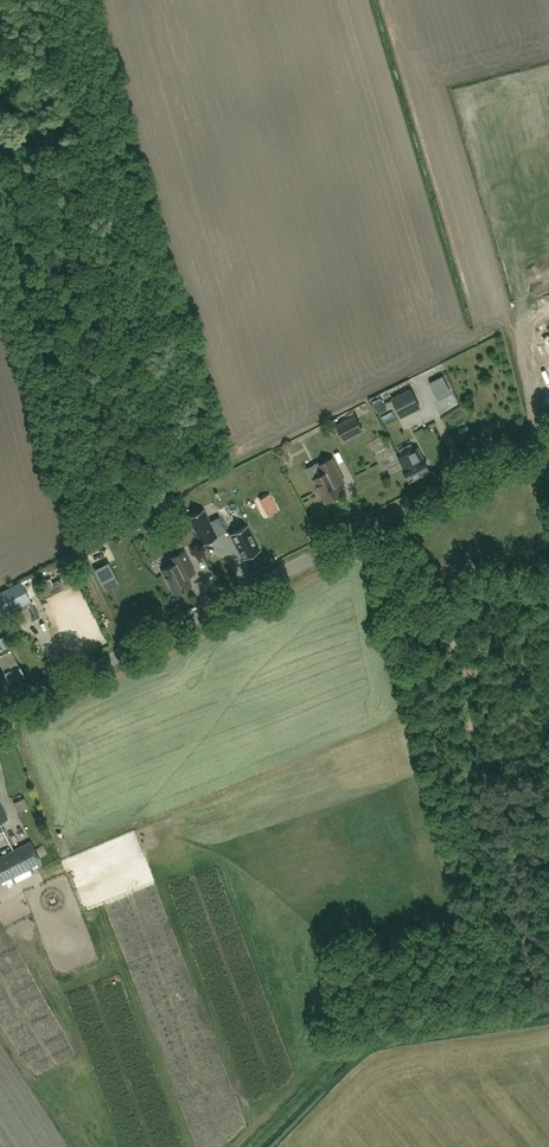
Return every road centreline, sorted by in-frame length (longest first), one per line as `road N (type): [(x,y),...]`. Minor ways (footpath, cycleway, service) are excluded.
road 1 (tertiary): [(0,718),(548,427)]
road 2 (track): [(123,651),(65,508),(33,315),(0,194)]

